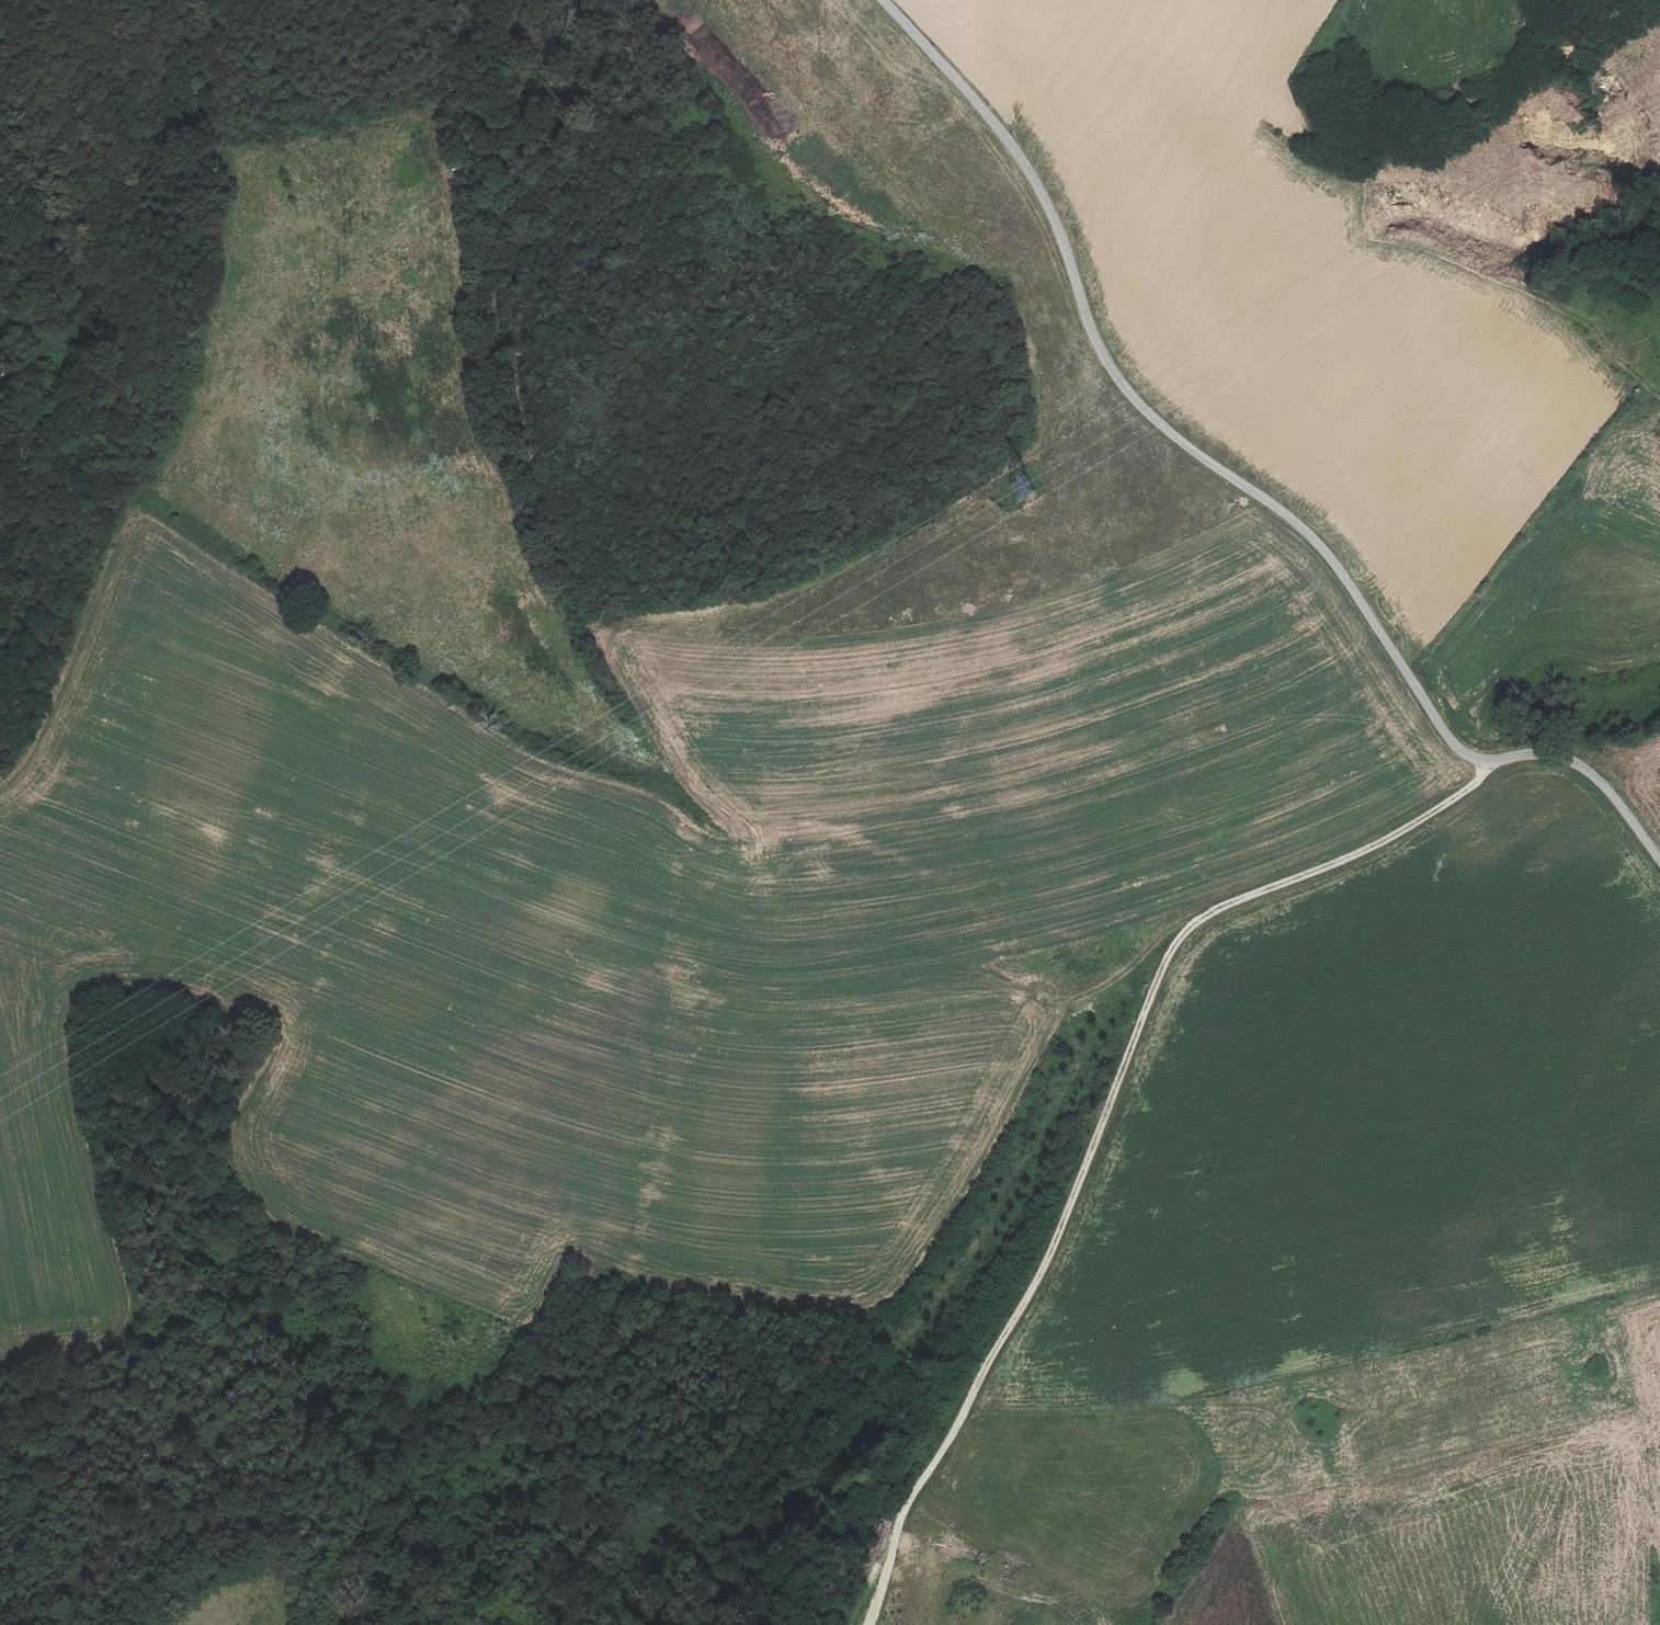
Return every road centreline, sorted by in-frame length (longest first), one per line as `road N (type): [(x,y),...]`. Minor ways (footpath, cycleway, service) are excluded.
road 1 (unclassified): [(883,0),(1023,160),(1055,221),(1098,342),(1138,403),(1325,551),(1461,751),(1490,760),(1535,753),(1577,763),(1610,792),(1659,859)]
road 2 (track): [(1490,760),(1469,787),(1392,837),(1208,913),(1174,946),(1046,1262),(905,1508),(869,1624)]
road 3 (track): [(417,0),(478,126),(492,197),(500,339)]

